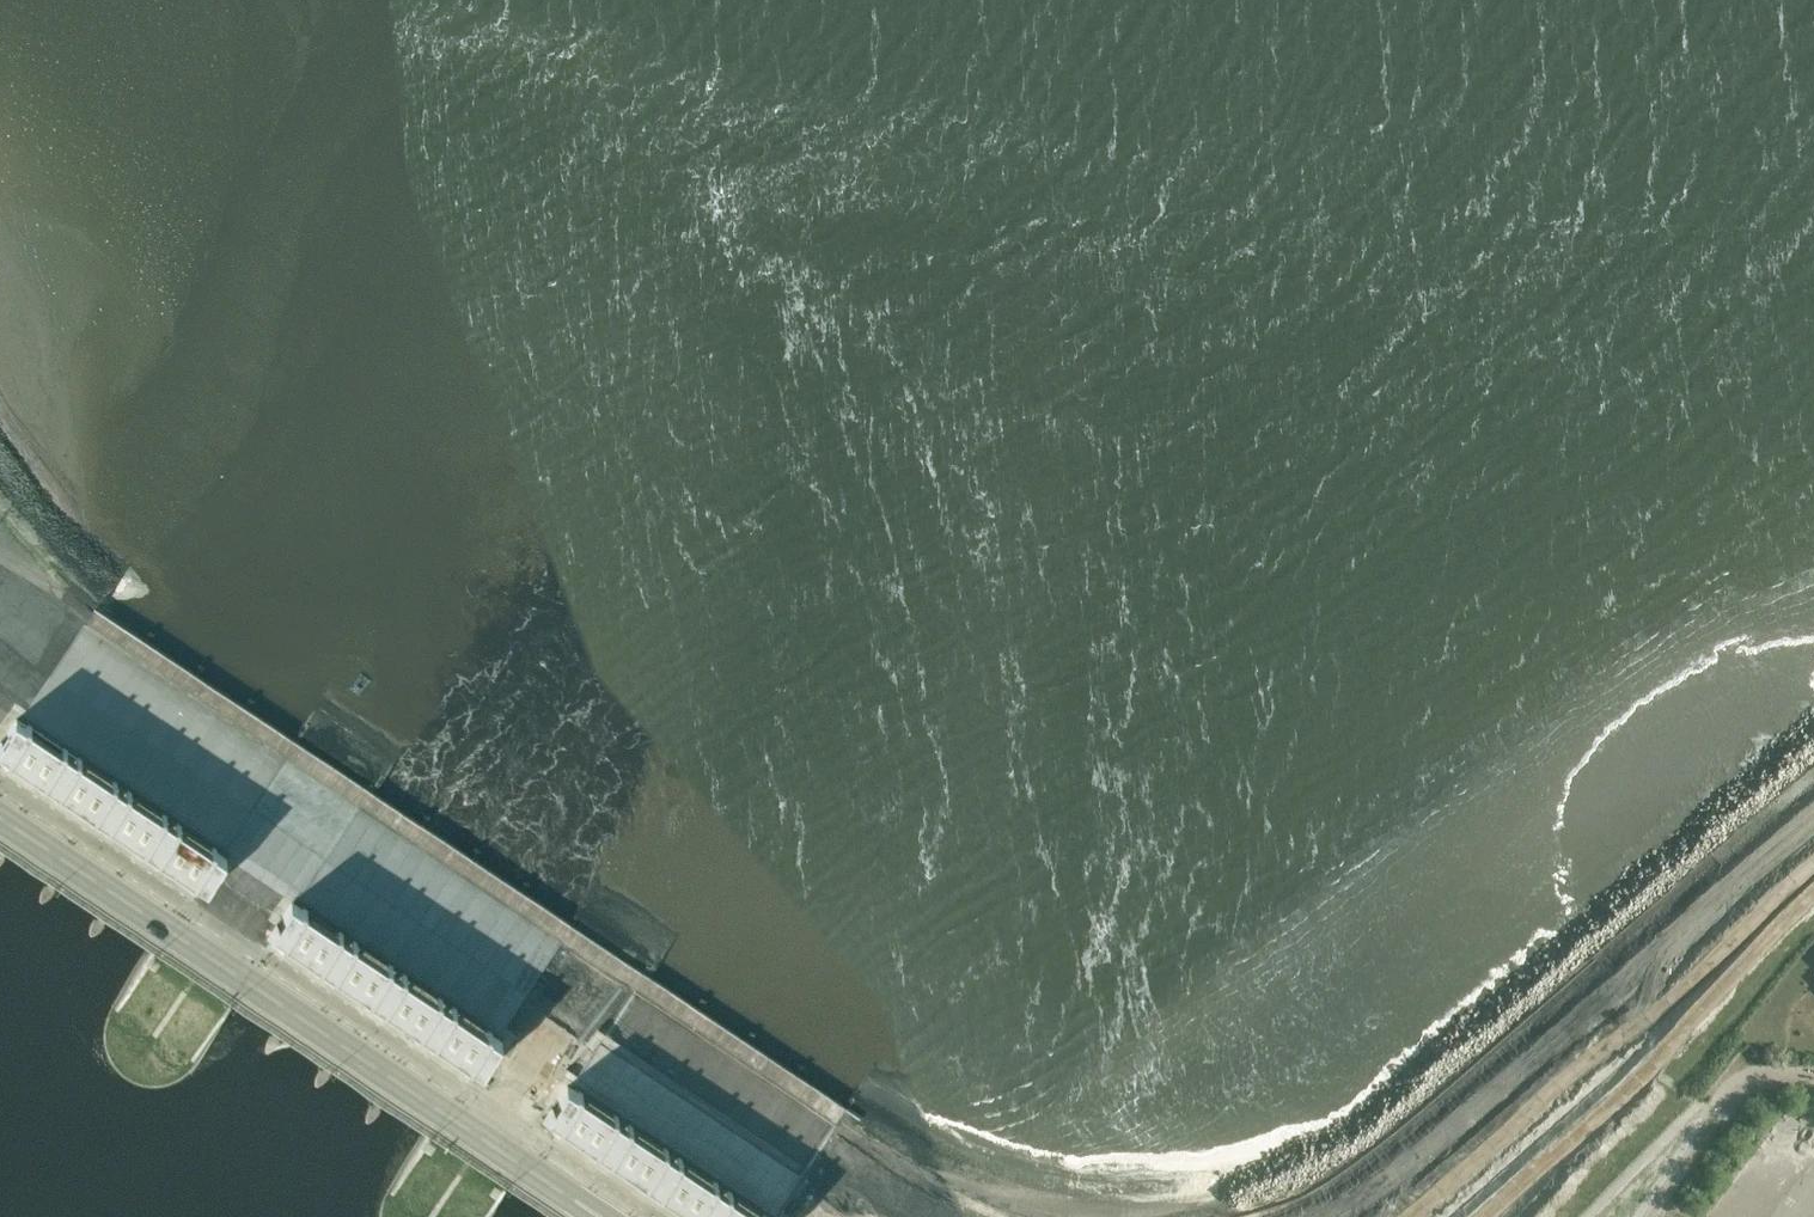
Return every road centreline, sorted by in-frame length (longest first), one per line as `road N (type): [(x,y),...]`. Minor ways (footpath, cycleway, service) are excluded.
road 1 (unclassified): [(0,782),(653,1216)]
road 2 (primary): [(600,1216),(0,820)]

